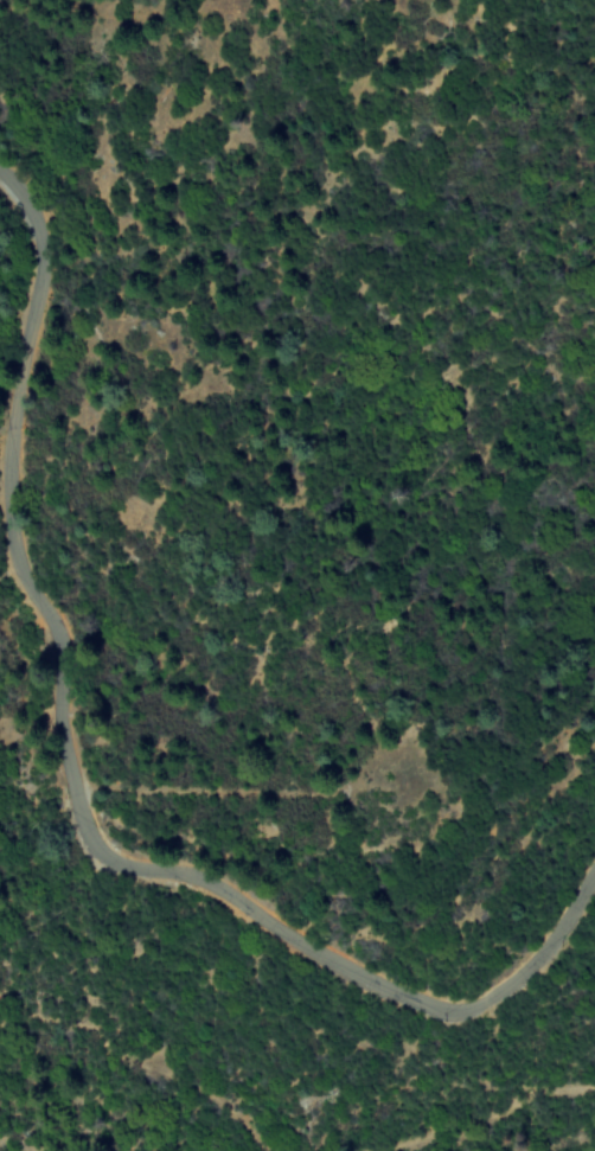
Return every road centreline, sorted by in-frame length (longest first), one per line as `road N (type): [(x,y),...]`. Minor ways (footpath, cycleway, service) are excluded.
road 1 (tertiary): [(594,867),(525,967),(454,1012),(395,993),(294,942),(206,882),(121,867),(103,855),(64,766),(57,638),(9,538),(11,436),(45,266),(43,235),(0,170)]

